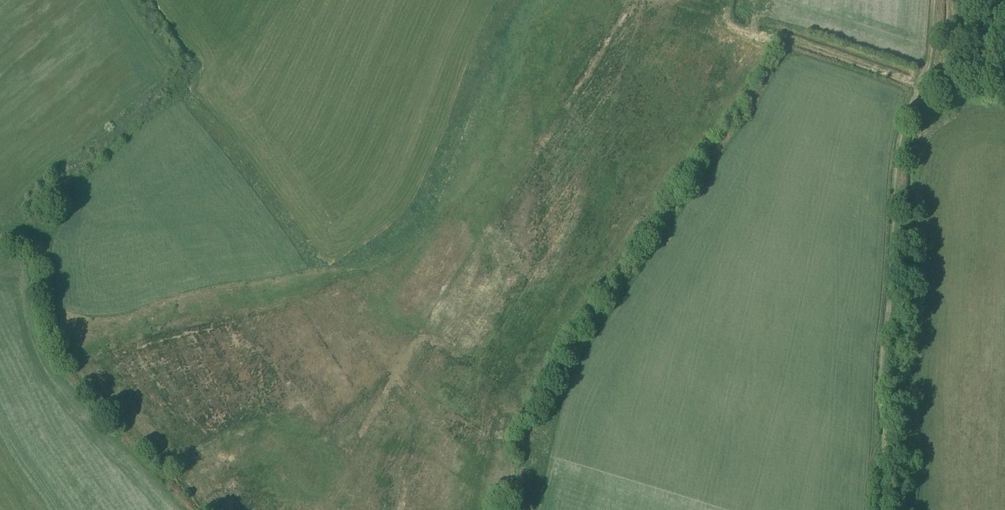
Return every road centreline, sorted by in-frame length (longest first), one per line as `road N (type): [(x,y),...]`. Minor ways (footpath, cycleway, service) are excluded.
road 1 (track): [(882,509),(899,180),(935,0)]
road 2 (track): [(920,94),(729,31),(727,0)]

